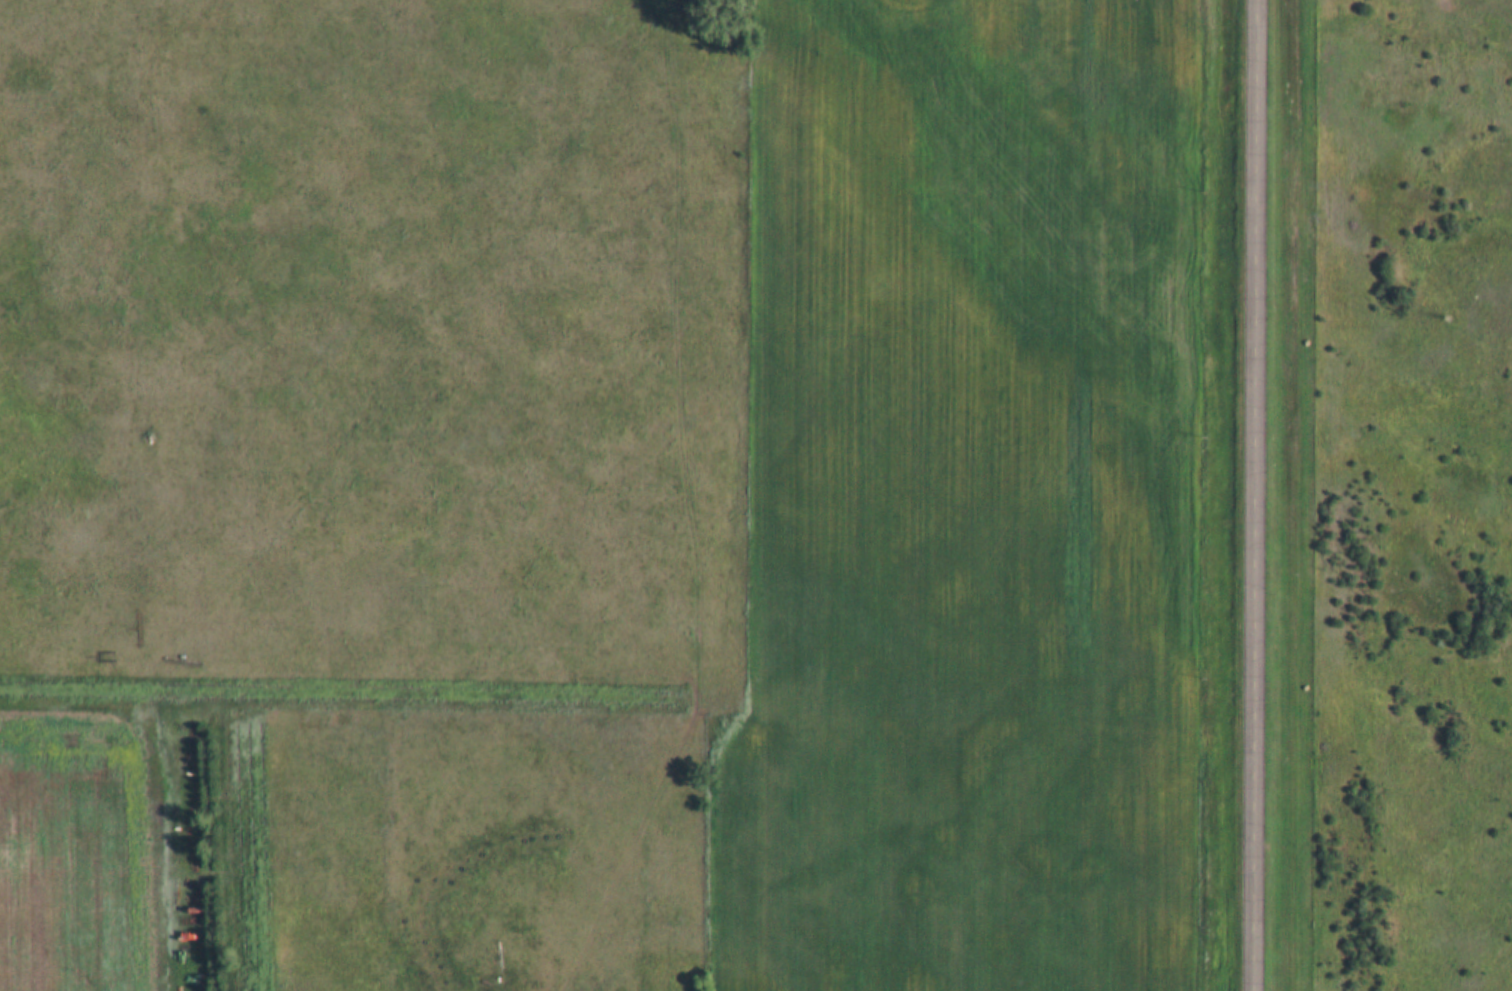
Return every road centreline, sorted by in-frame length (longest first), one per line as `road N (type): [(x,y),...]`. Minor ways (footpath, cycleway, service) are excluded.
road 1 (tertiary): [(1254,990),(1256,0)]

